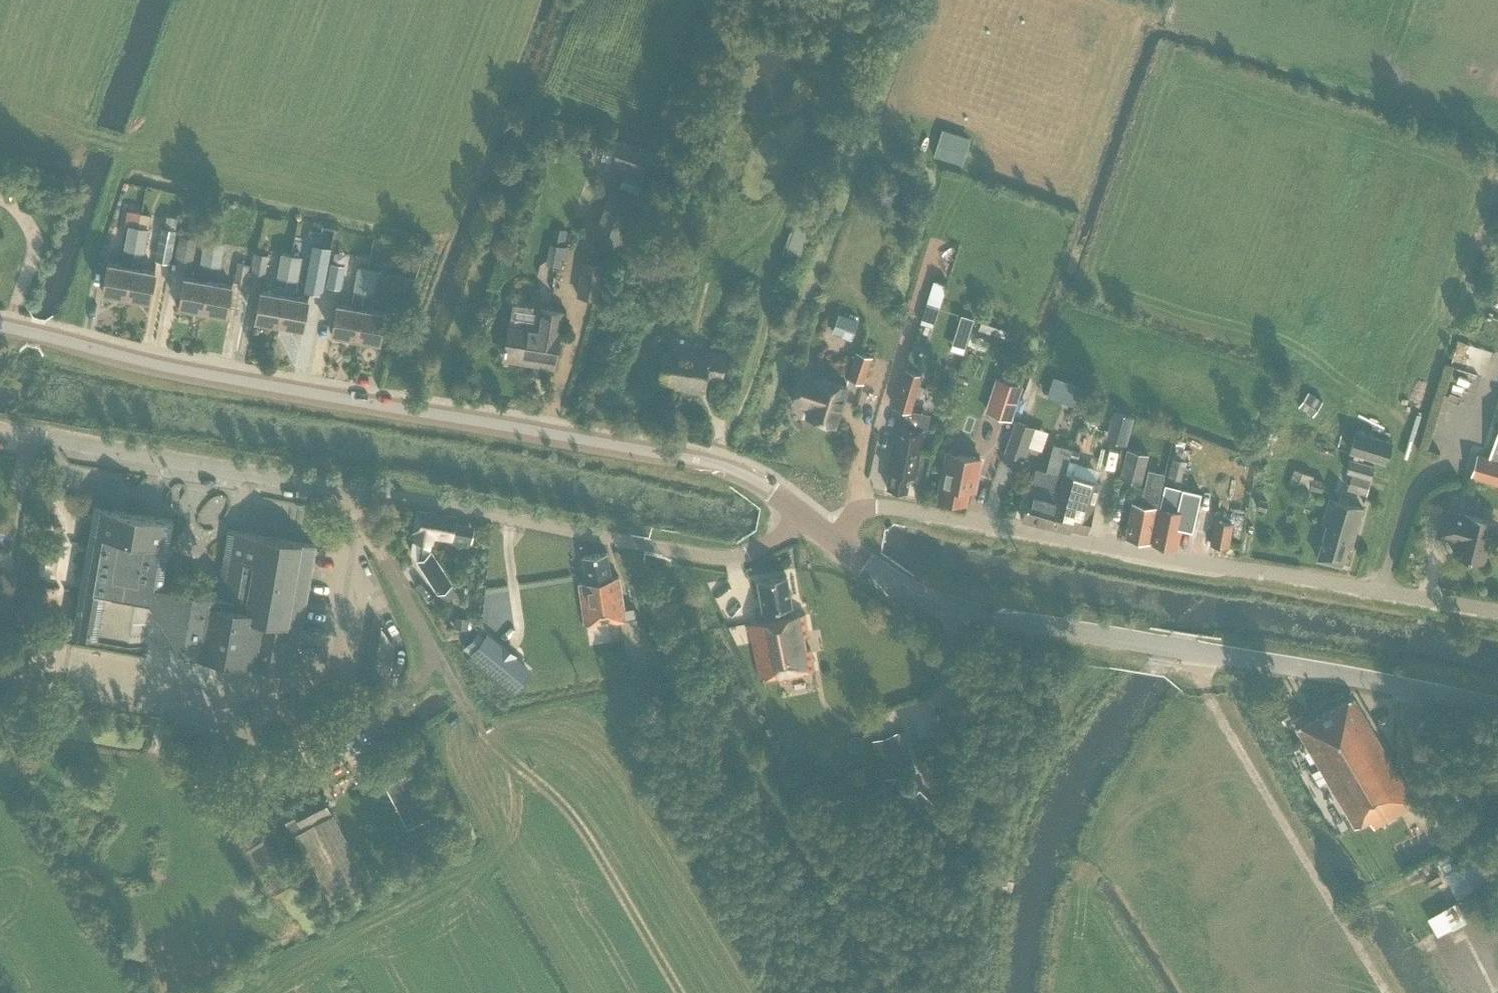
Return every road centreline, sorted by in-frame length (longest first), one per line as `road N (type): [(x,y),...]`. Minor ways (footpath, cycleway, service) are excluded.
road 1 (tertiary): [(801,516),(746,476),(701,461),(181,370),(0,326)]
road 2 (residential): [(0,429),(714,558),(749,555),(801,516)]
road 3 (tertiary): [(1497,704),(985,619),(914,595),(835,541)]
road 4 (unclassified): [(1497,611),(884,506),(864,510),(835,541)]
road 5 (track): [(975,992),(986,898),(1017,798),(1107,636)]

